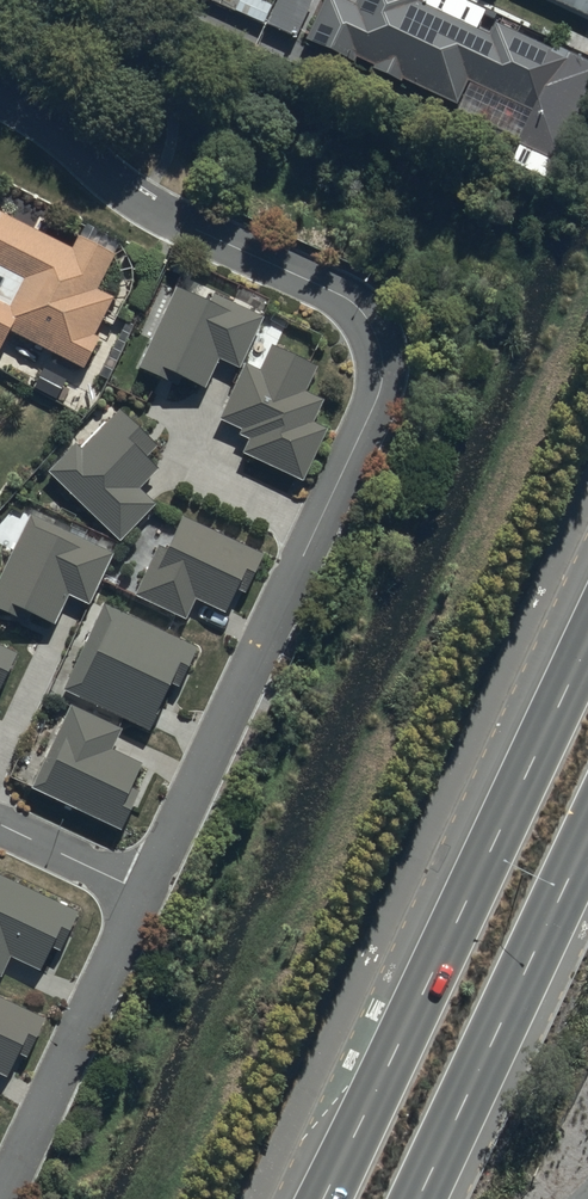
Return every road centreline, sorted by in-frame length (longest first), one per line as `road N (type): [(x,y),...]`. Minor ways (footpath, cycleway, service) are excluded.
road 1 (residential): [(0,88),(165,216),(353,303),(376,333),(383,384),(141,895)]
road 2 (secondary): [(323,1198),(587,637)]
road 3 (secondary): [(587,851),(424,1198)]
road 4 (residential): [(141,895),(1,1198)]
road 5 (residential): [(0,828),(141,895)]

